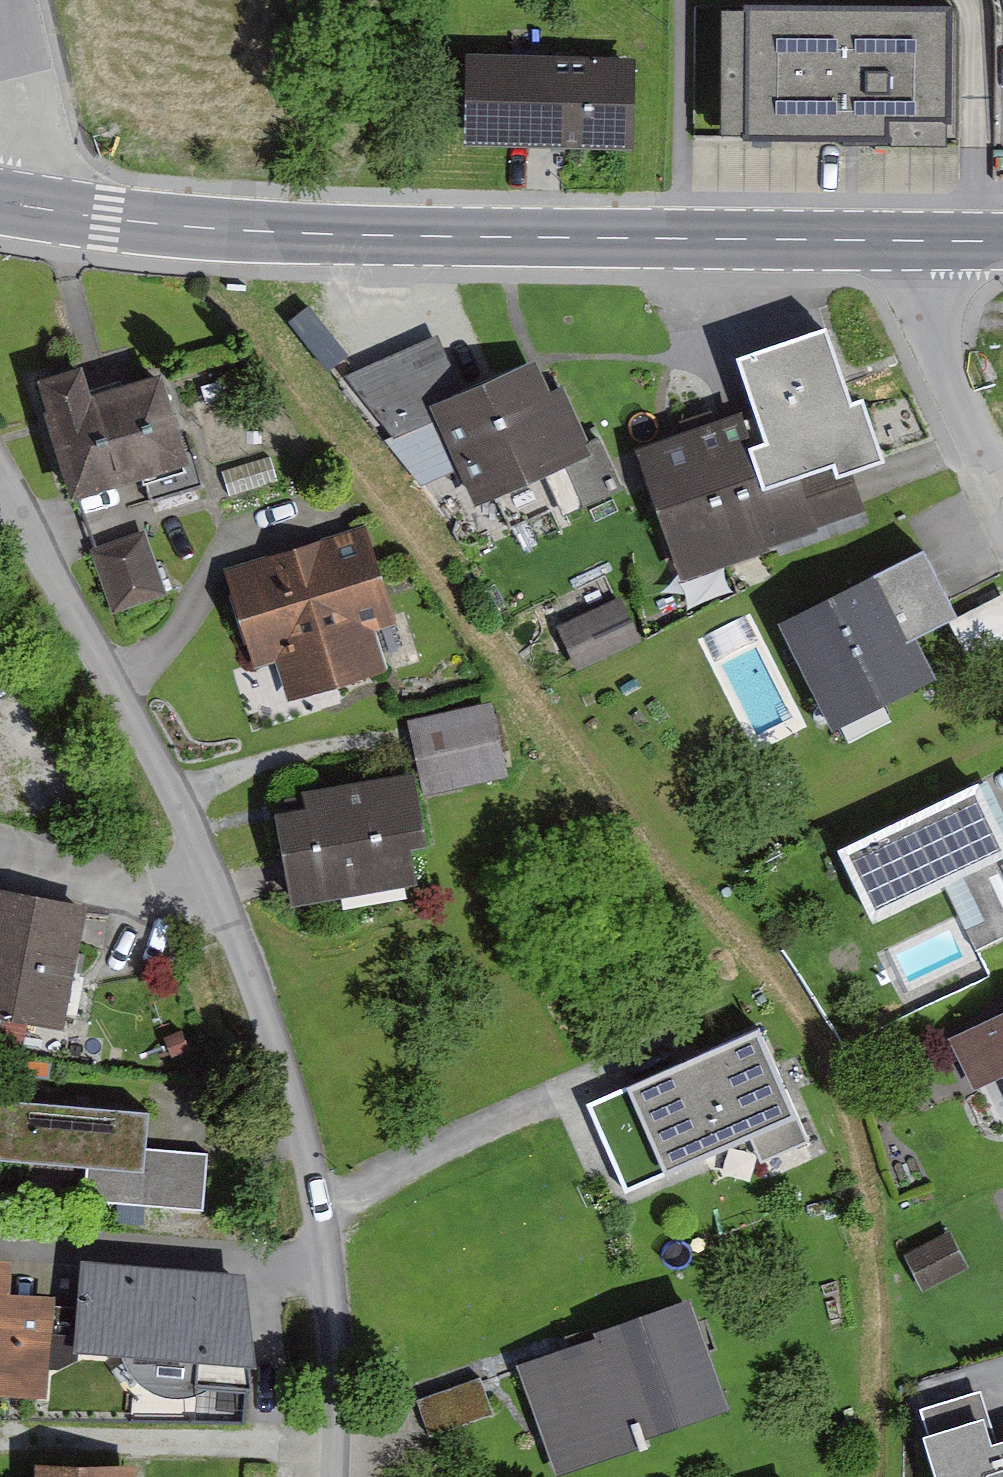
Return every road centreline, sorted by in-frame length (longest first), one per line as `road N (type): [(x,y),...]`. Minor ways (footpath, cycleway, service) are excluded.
road 1 (residential): [(346,1476),(344,1295),(317,1133),(185,792),(0,462)]
road 2 (secondary): [(943,238),(359,234),(34,207)]
road 3 (residential): [(943,238),(952,336),(972,408),(1002,472)]
road 4 (residential): [(34,207),(44,113),(17,0)]

